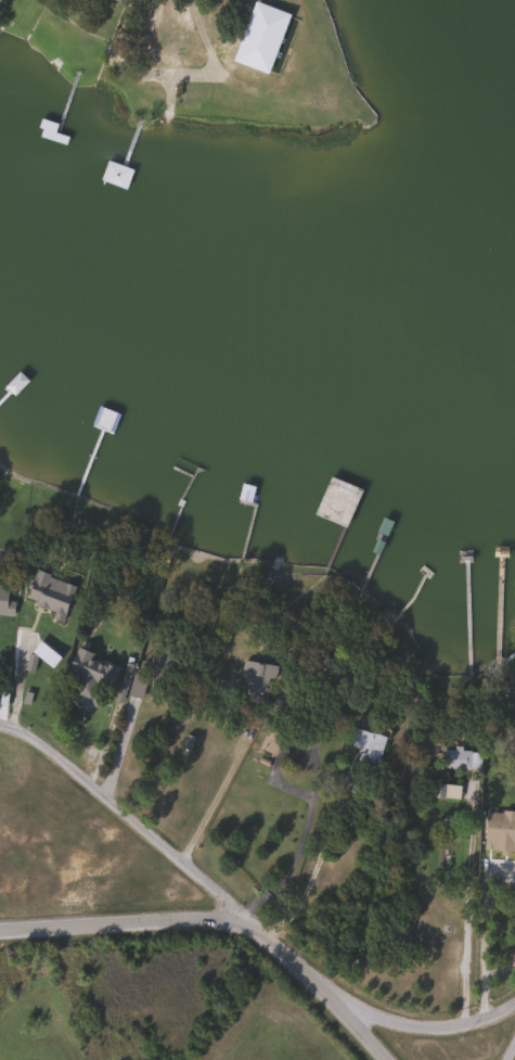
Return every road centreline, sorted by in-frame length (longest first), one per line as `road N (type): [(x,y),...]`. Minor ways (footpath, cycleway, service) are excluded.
road 1 (residential): [(385,1059),(246,916),(0,930)]
road 2 (residential): [(0,725),(35,737),(102,789),(246,916)]
road 3 (residential): [(343,1014),(455,1024),(514,1000)]

